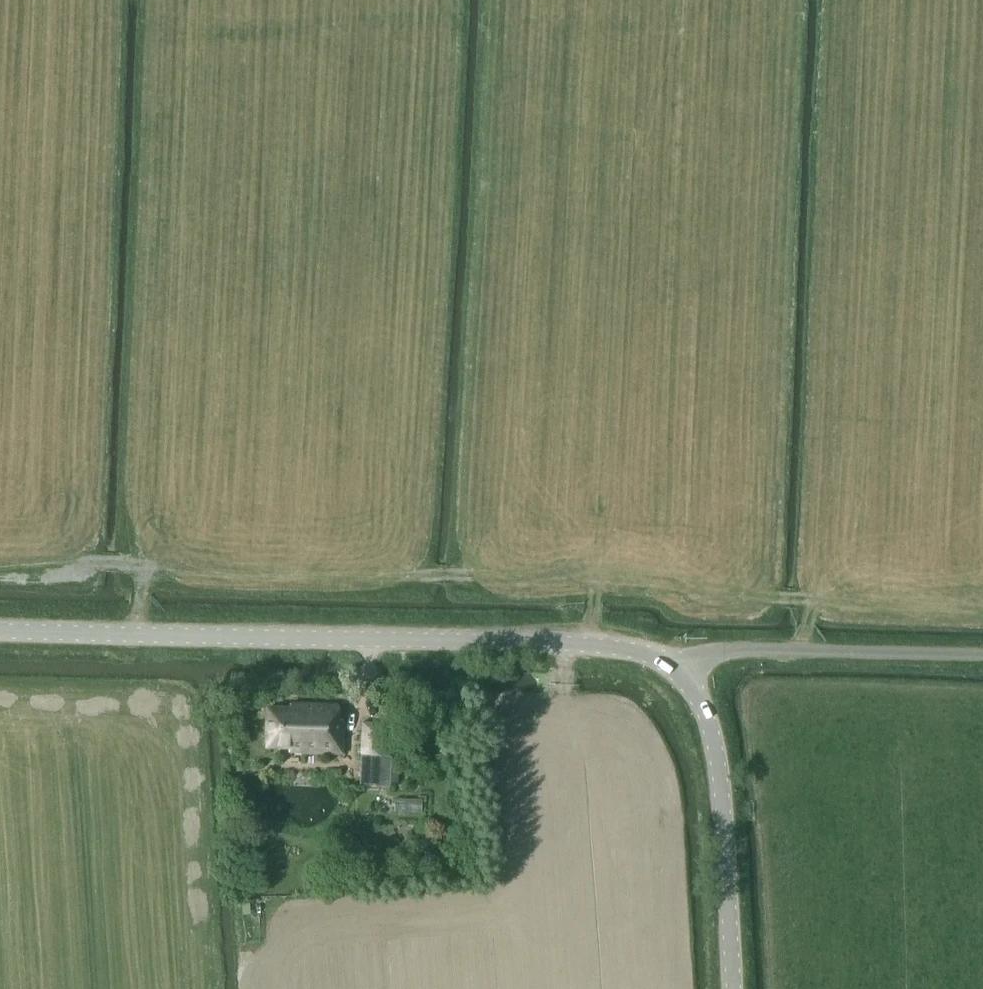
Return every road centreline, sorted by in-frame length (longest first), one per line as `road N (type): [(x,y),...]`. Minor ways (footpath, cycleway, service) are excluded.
road 1 (tertiary): [(679,673),(659,658),(602,645),(0,630)]
road 2 (tertiary): [(733,988),(717,765),(703,707),(679,673)]
road 3 (unclassified): [(679,673),(740,649),(982,654)]

